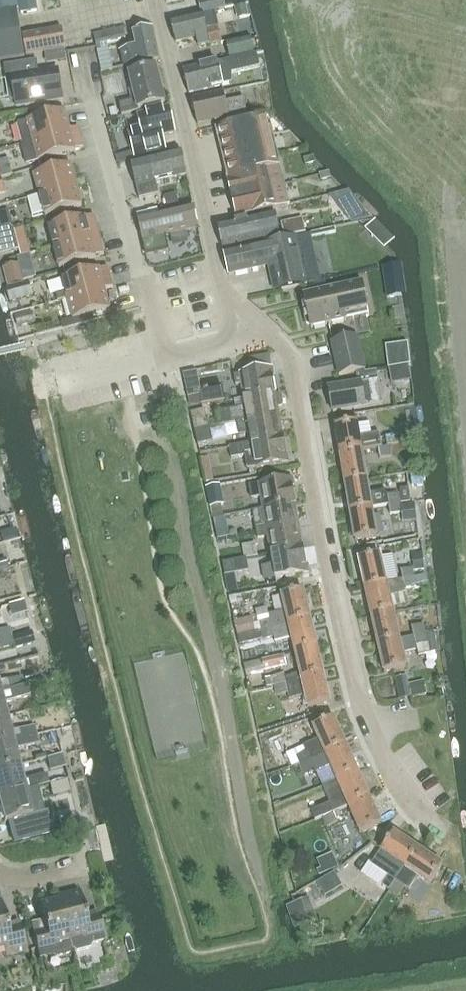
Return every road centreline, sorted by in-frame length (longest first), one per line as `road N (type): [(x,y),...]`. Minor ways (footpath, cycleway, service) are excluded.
road 1 (residential): [(267,329),(294,368),(330,574),(366,721),(403,798),(443,833)]
road 2 (residential): [(94,111),(163,356),(267,329)]
road 3 (residential): [(155,0),(225,296),(267,329)]

